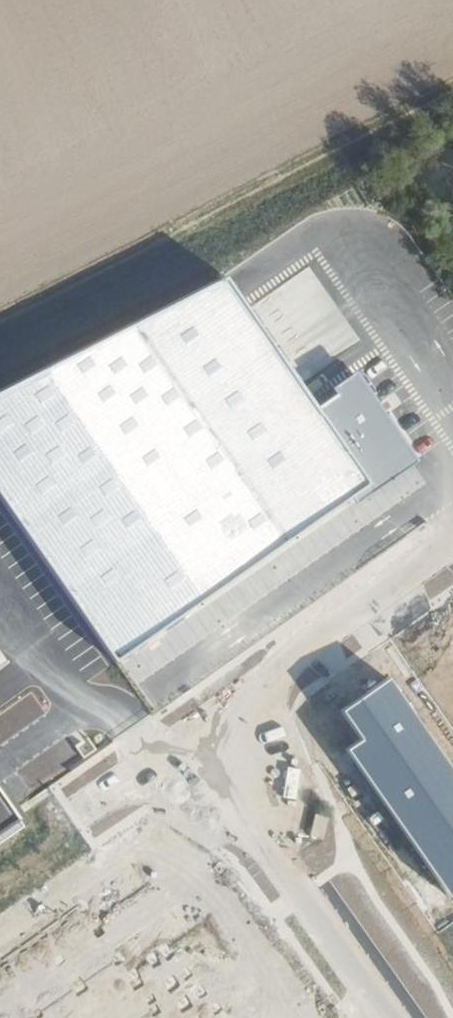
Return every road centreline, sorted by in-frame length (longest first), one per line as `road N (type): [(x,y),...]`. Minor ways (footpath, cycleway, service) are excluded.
road 1 (residential): [(452,551),(243,707),(245,760)]
road 2 (residential): [(245,760),(264,851),(384,1017)]
road 3 (residential): [(95,806),(178,747),(245,760)]

